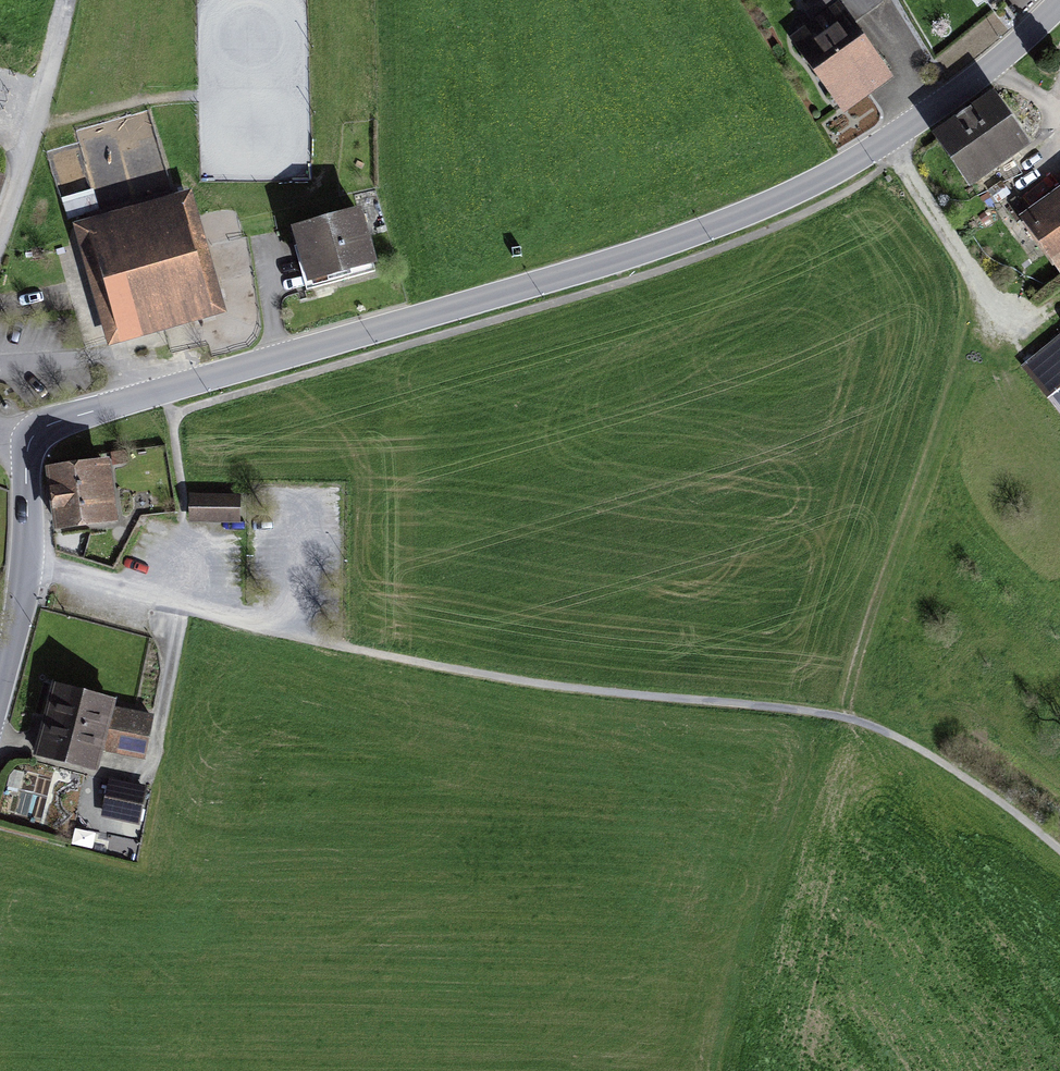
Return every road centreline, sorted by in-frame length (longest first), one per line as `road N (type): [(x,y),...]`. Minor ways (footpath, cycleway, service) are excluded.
road 1 (unclassified): [(0,691),(28,561),(22,445),(54,421),(693,234),(829,175),(967,93),(1059,5)]
road 2 (track): [(28,561),(256,626),(474,674),(842,718)]
road 3 (track): [(842,718),(854,653),(965,331),(971,279),(887,141)]
road 4 (track): [(0,250),(67,0)]
road 5 (track): [(842,718),(909,745),(1059,853)]

